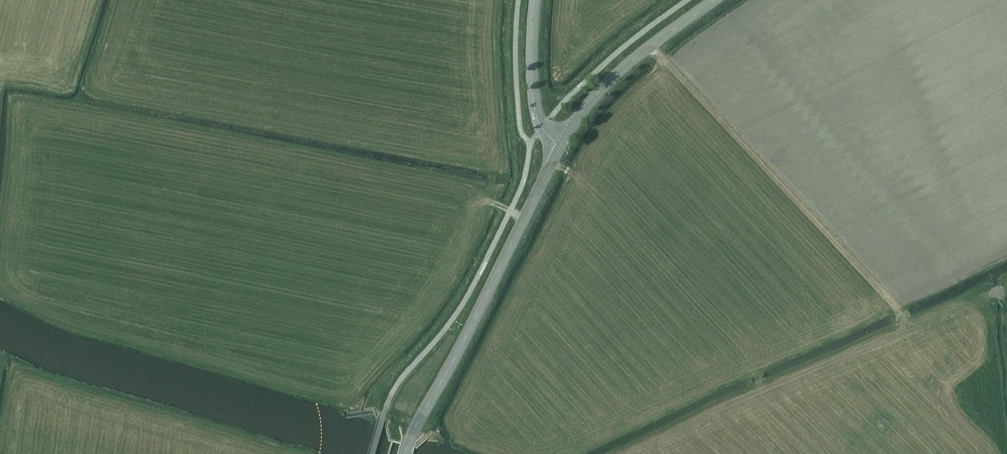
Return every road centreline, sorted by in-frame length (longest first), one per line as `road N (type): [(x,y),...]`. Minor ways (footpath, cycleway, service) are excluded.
road 1 (secondary): [(405,453),(562,146)]
road 2 (secondary): [(562,146),(609,81),(715,0)]
road 3 (tertiary): [(562,146),(541,126),(533,99),(535,0)]

